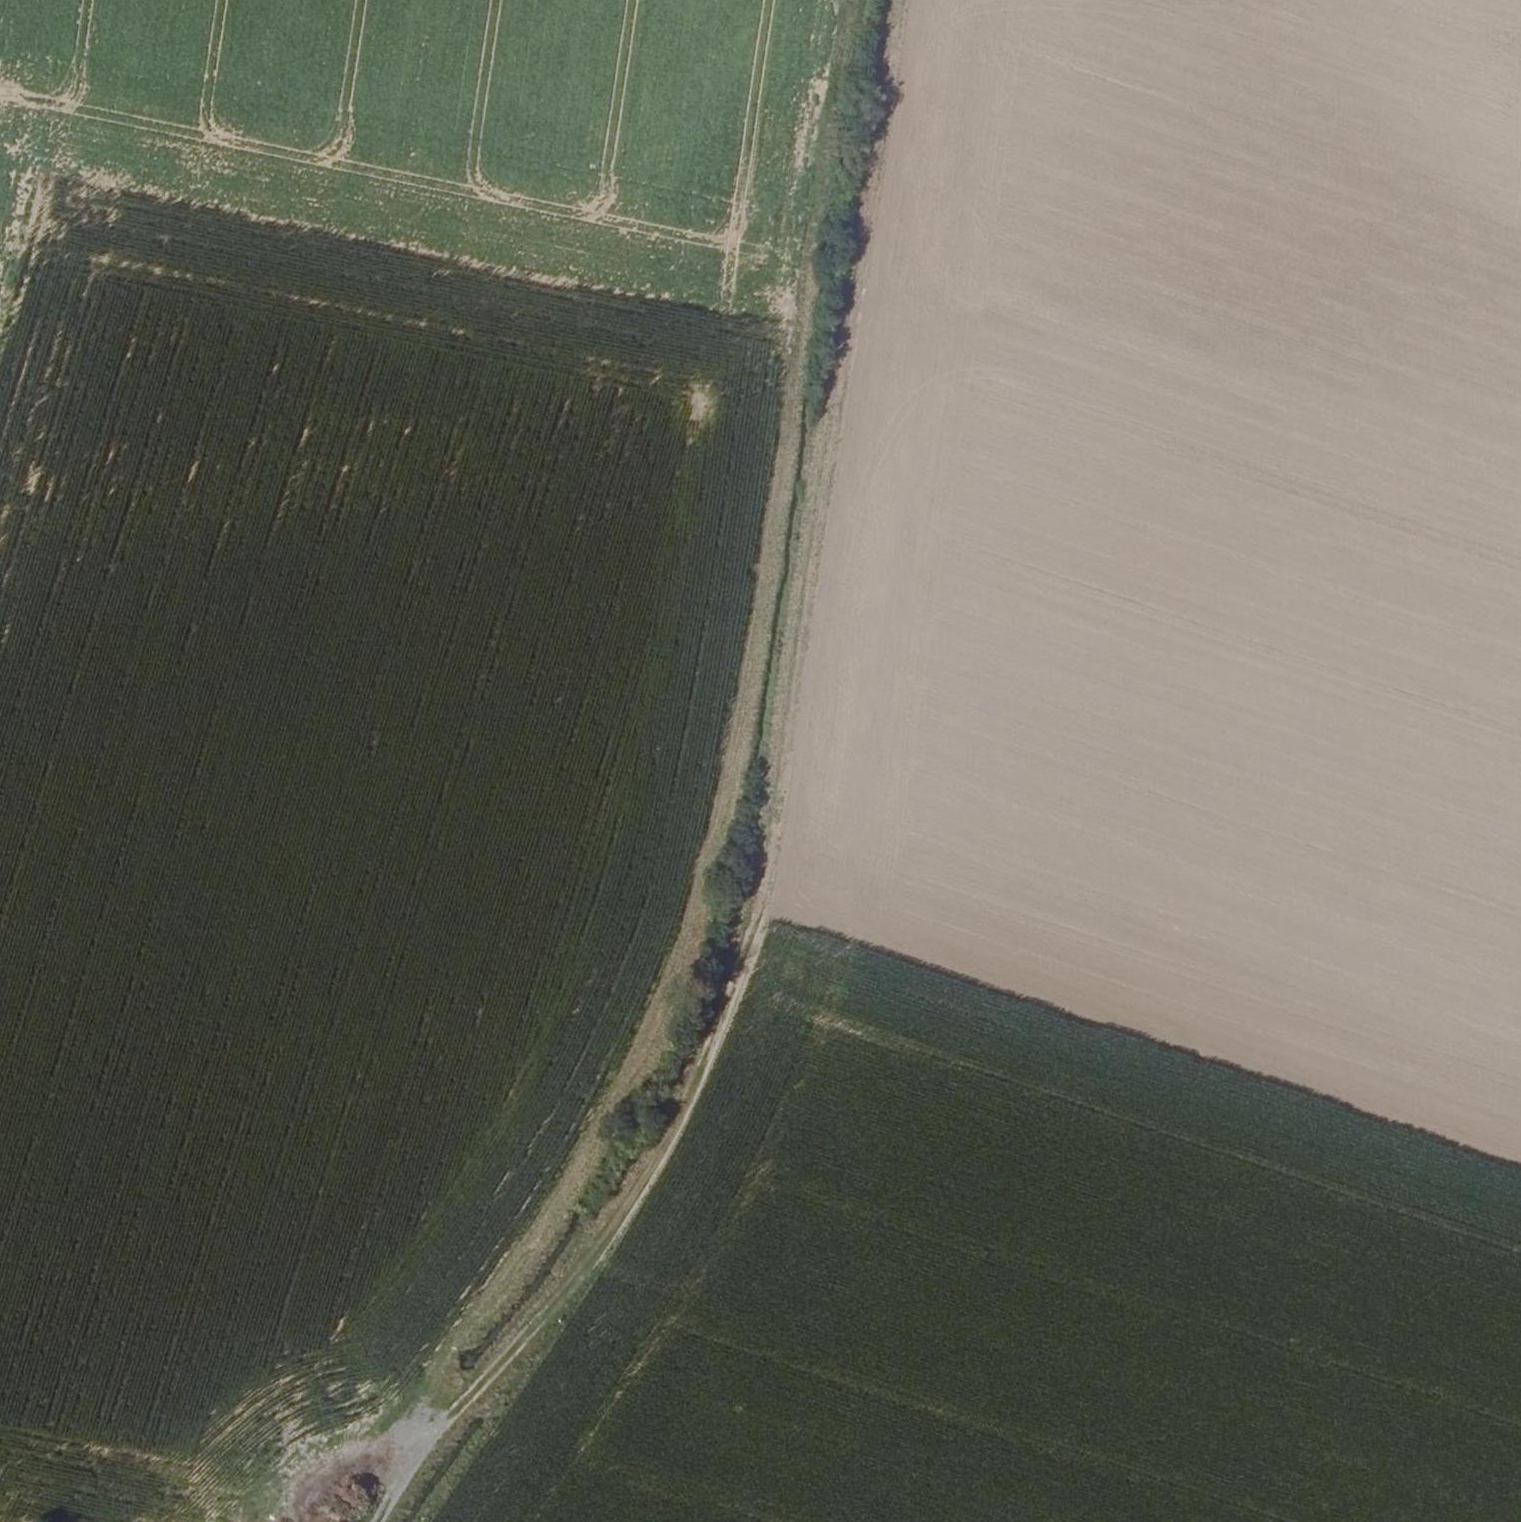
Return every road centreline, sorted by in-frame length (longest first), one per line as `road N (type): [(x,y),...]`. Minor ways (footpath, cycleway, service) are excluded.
road 1 (track): [(550,1314),(343,1521)]

